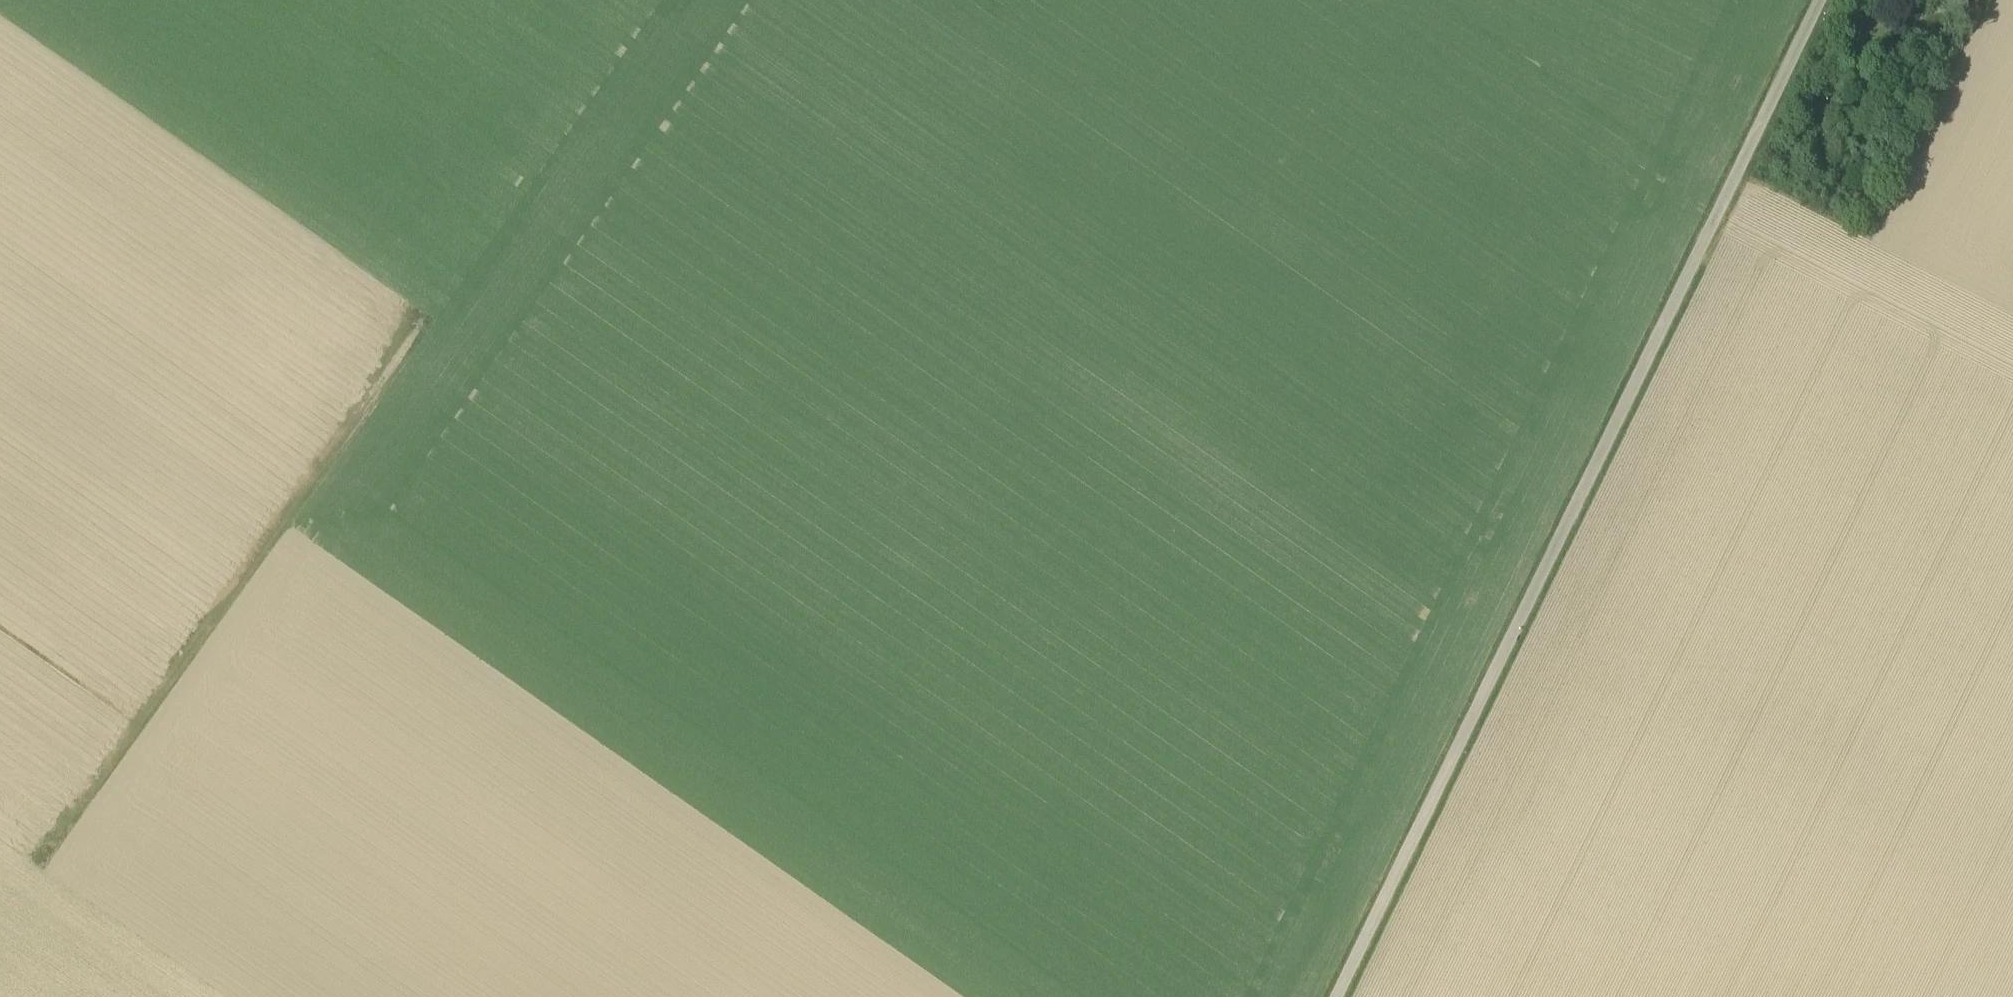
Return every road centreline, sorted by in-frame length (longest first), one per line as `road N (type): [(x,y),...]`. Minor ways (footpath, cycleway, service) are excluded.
road 1 (unclassified): [(1338,996),(1823,0)]

